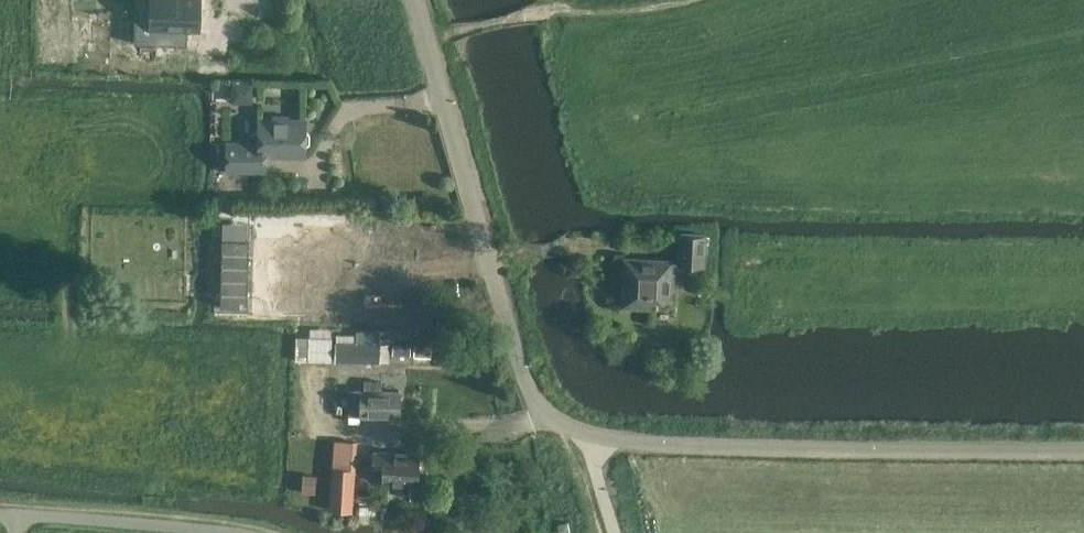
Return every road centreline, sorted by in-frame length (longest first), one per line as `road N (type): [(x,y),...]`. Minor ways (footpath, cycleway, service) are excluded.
road 1 (unclassified): [(1083,452),(669,449),(570,429),(541,405),(522,373),(417,0)]
road 2 (track): [(706,0),(671,11),(514,19),(430,45)]

